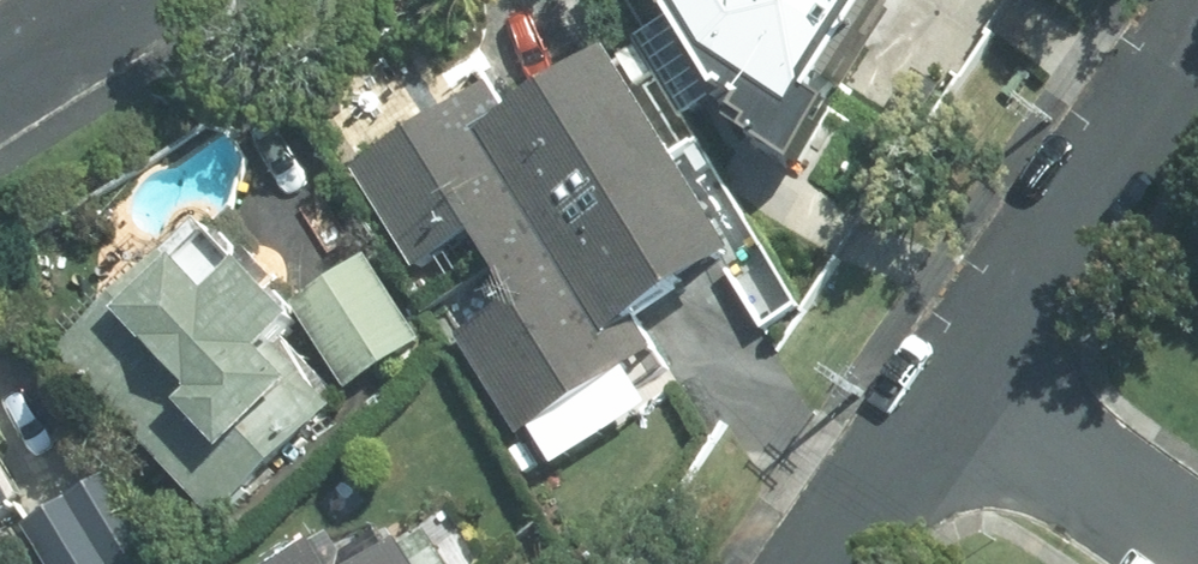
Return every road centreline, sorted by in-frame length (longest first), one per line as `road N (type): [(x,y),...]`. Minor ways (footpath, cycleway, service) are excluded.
road 1 (residential): [(950,376),(1197,27)]
road 2 (residential): [(950,376),(1197,550)]
road 3 (residential): [(819,563),(950,376)]
road 4 (residential): [(0,66),(106,0)]

